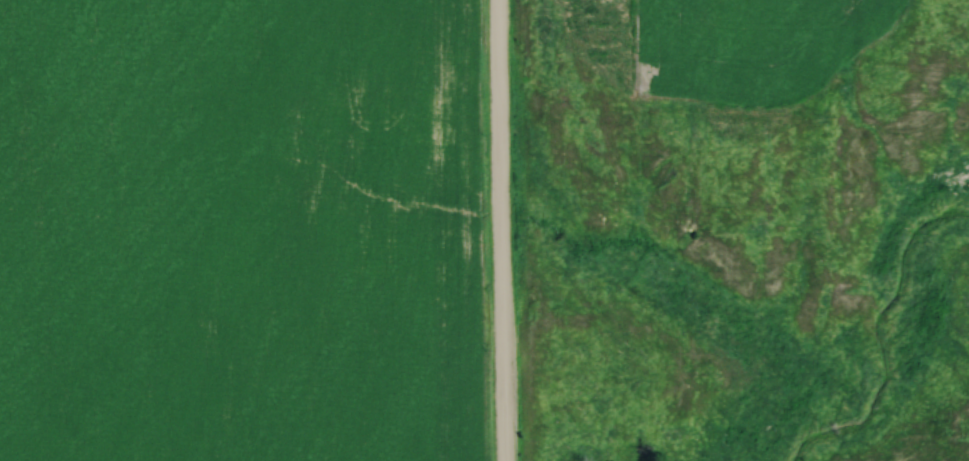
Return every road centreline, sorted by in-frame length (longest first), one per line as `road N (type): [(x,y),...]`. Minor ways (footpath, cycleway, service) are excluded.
road 1 (residential): [(502,460),(497,0)]

